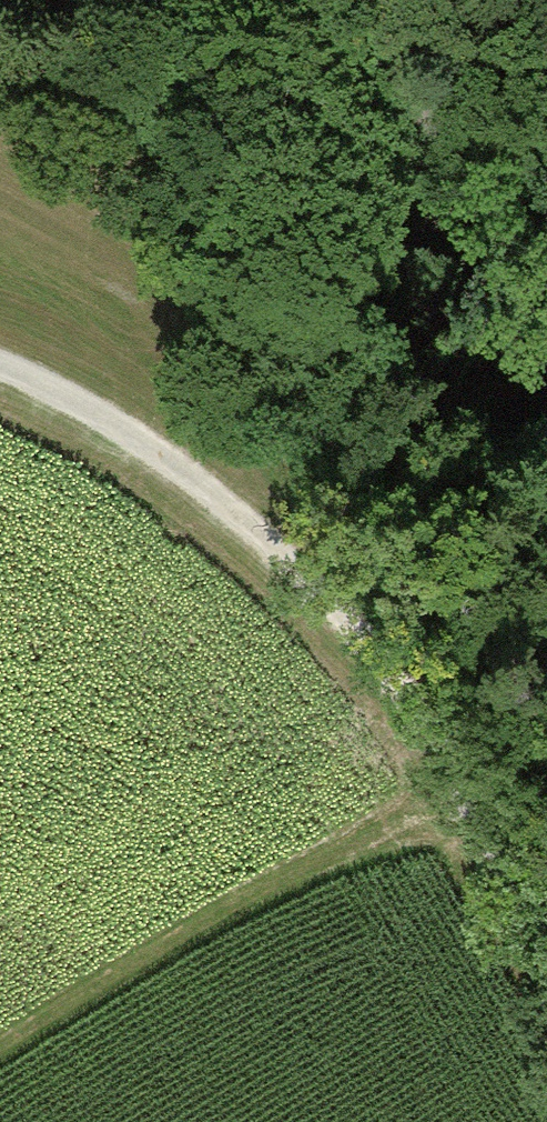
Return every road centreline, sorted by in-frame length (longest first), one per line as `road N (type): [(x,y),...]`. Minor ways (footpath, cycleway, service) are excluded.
road 1 (track): [(0,1065),(450,772)]
road 2 (track): [(0,374),(83,416),(214,506),(338,615)]
road 3 (track): [(338,615),(546,919)]
road 4 (track): [(347,0),(382,42),(516,292)]

